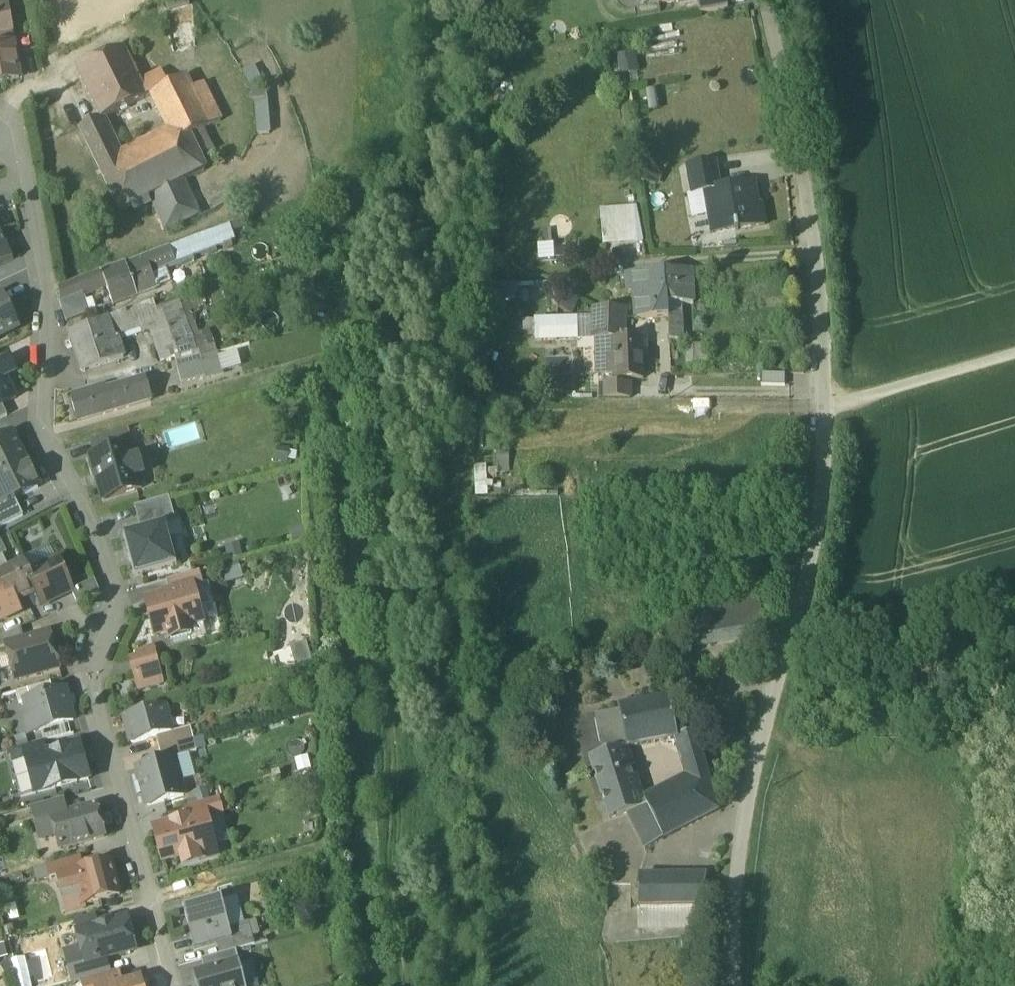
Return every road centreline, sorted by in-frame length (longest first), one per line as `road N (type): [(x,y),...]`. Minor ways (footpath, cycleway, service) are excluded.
road 1 (residential): [(763,0),(796,154),(821,402),(815,515),(730,908),(739,985)]
road 2 (residential): [(165,985),(87,678),(116,595),(38,430),(45,287),(9,144)]
road 3 (track): [(821,402),(1014,347)]

